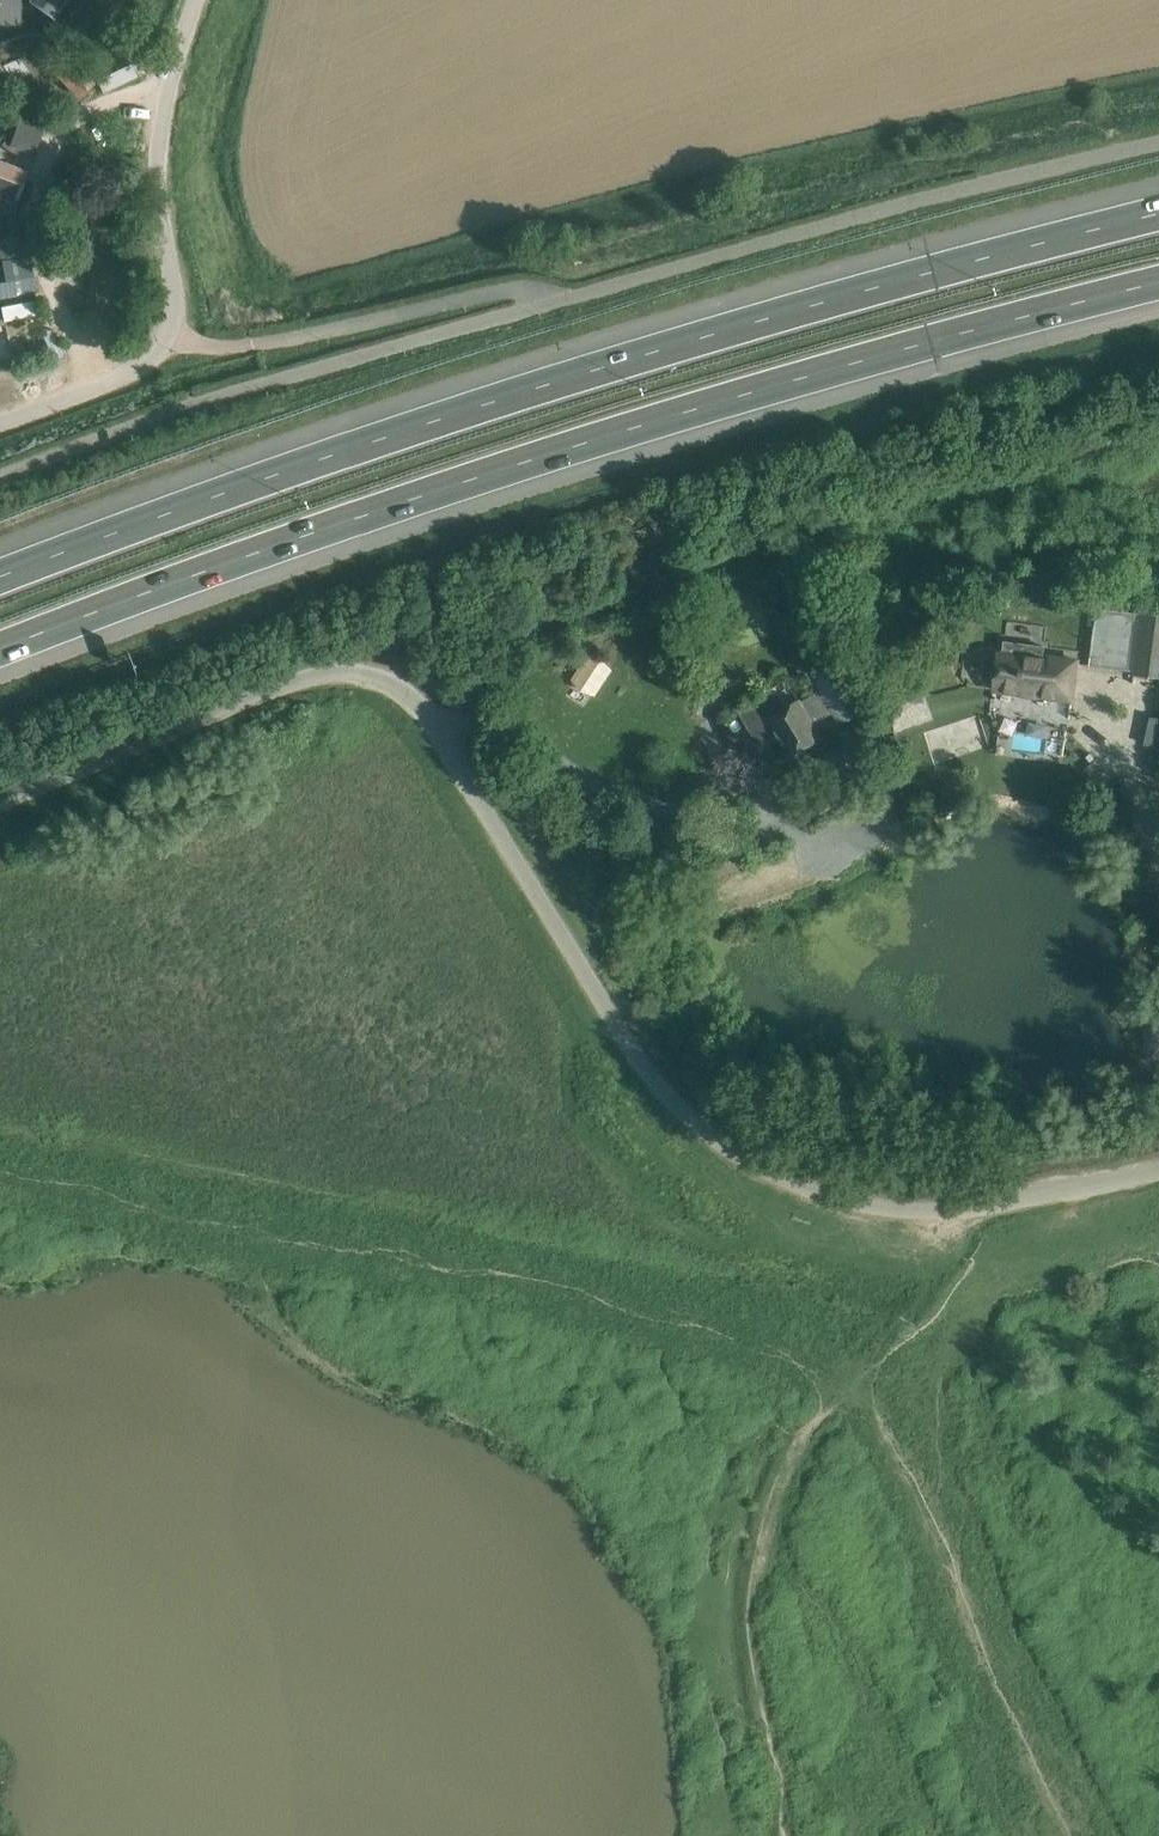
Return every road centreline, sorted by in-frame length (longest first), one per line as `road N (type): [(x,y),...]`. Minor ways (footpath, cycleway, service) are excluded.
road 1 (unclassified): [(1158,1170),(944,1211),(819,1192),(750,1159),(697,1124),(653,1079),(429,717),(410,691),(370,669),(316,671),(0,801)]
road 2 (motorway): [(0,650),(469,482),(874,355),(1158,279)]
road 3 (motorway): [(1158,211),(851,295),(444,421),(0,579)]
road 4 (unclassified): [(0,420),(133,371),(170,337),(153,183),(163,109),(194,0)]
road 5 (track): [(84,390),(36,256),(33,211),(43,170),(64,136),(96,113),(170,82)]

